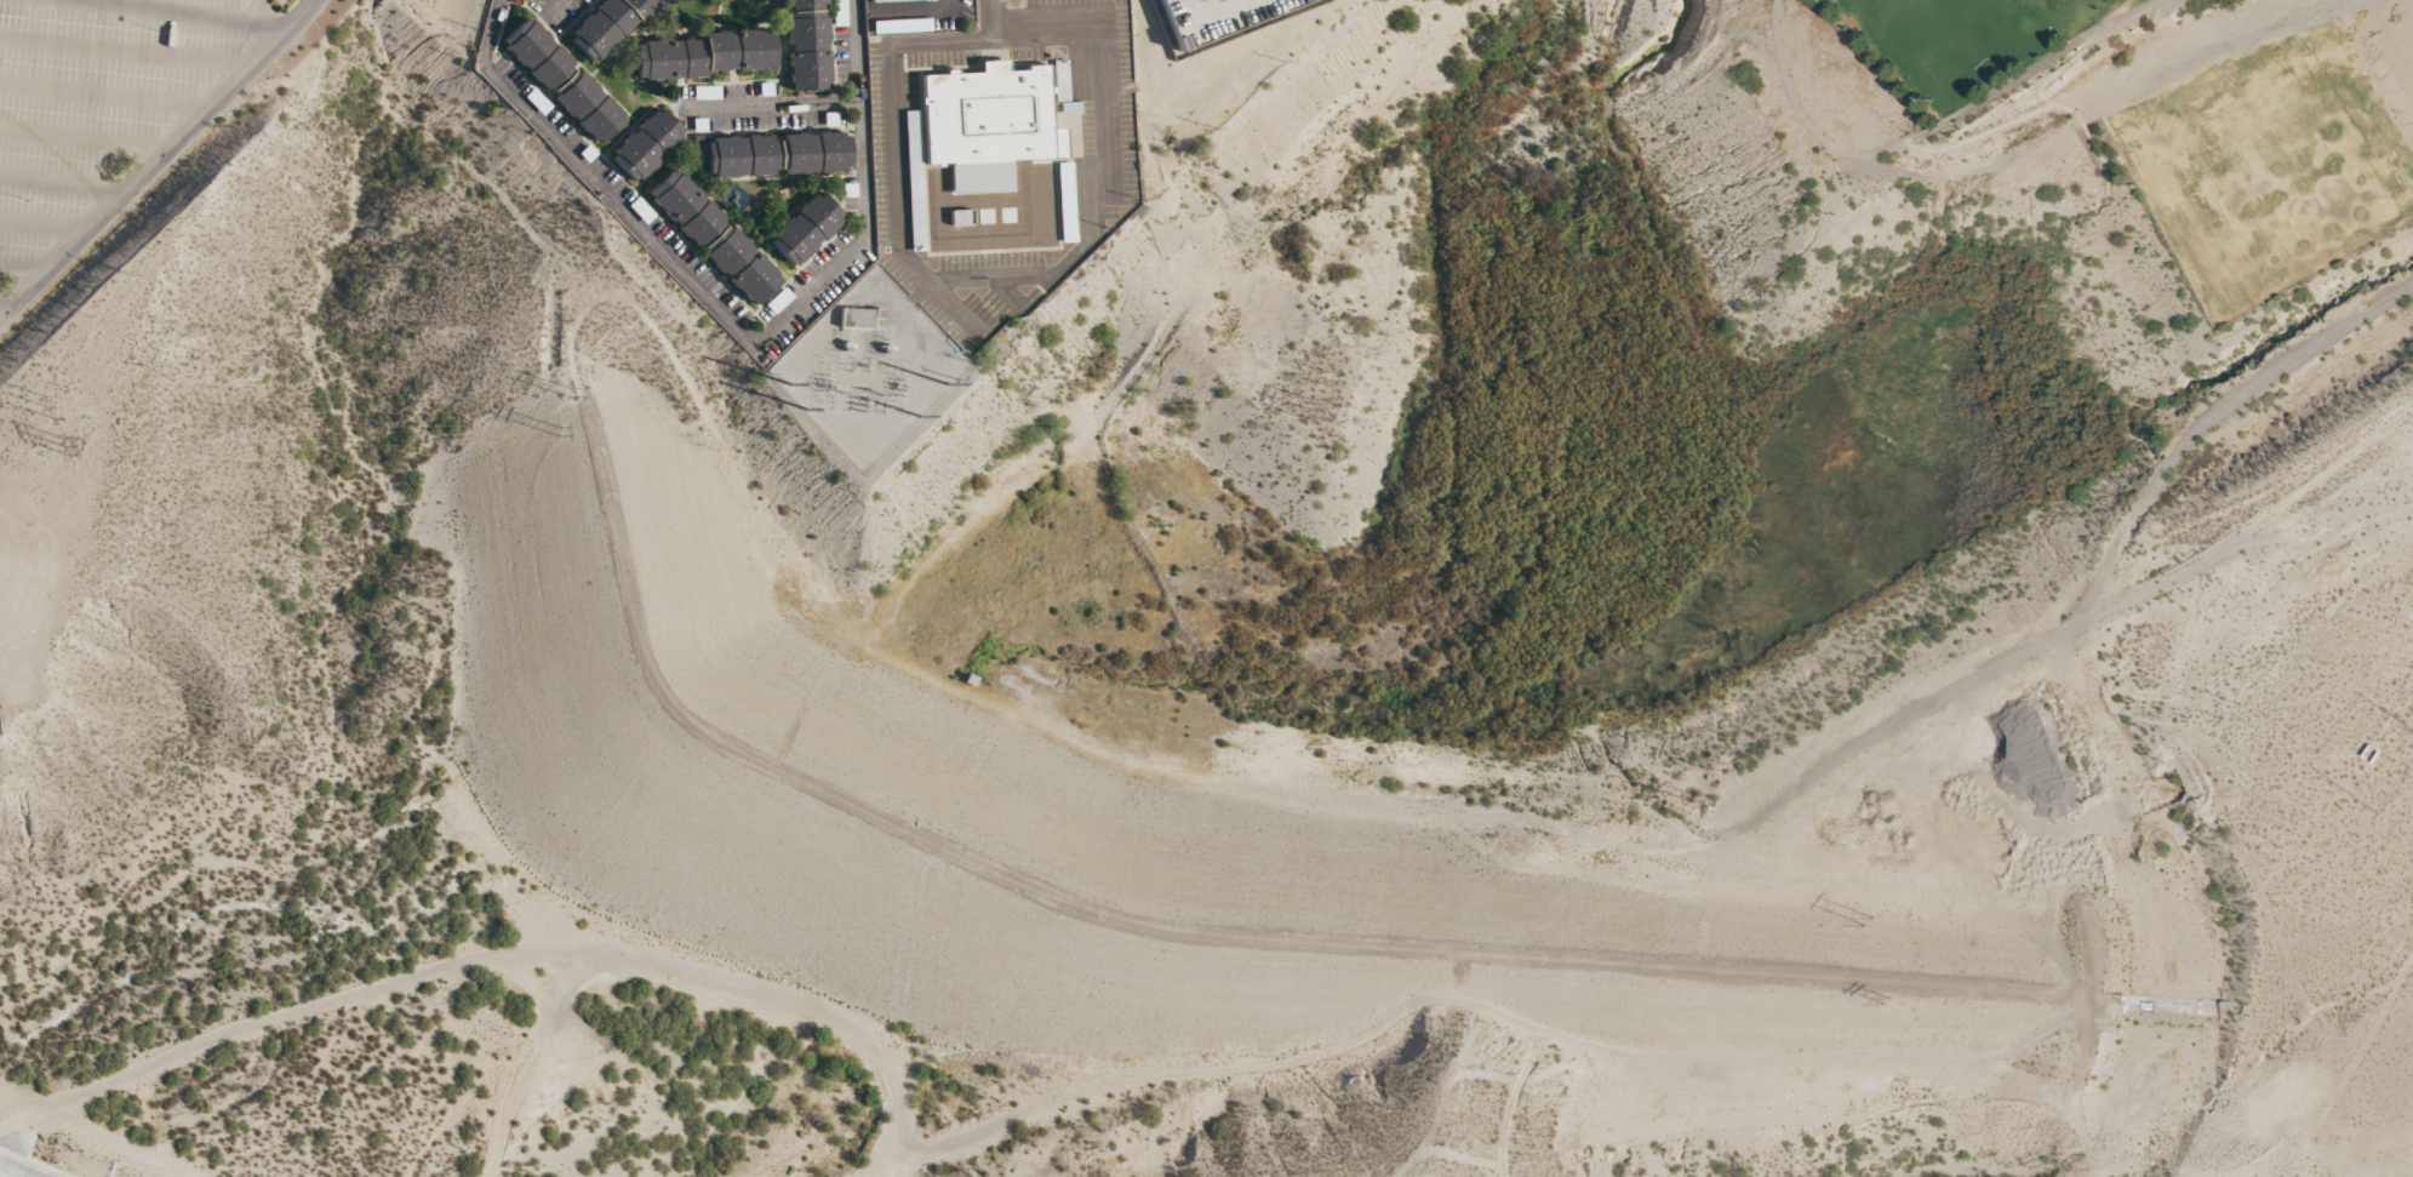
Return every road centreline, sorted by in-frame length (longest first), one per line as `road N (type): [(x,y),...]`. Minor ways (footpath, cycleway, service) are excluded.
road 1 (track): [(1778,0),(1777,40),(1803,122),(1854,158),(1980,109),(2104,23),(2155,0)]

